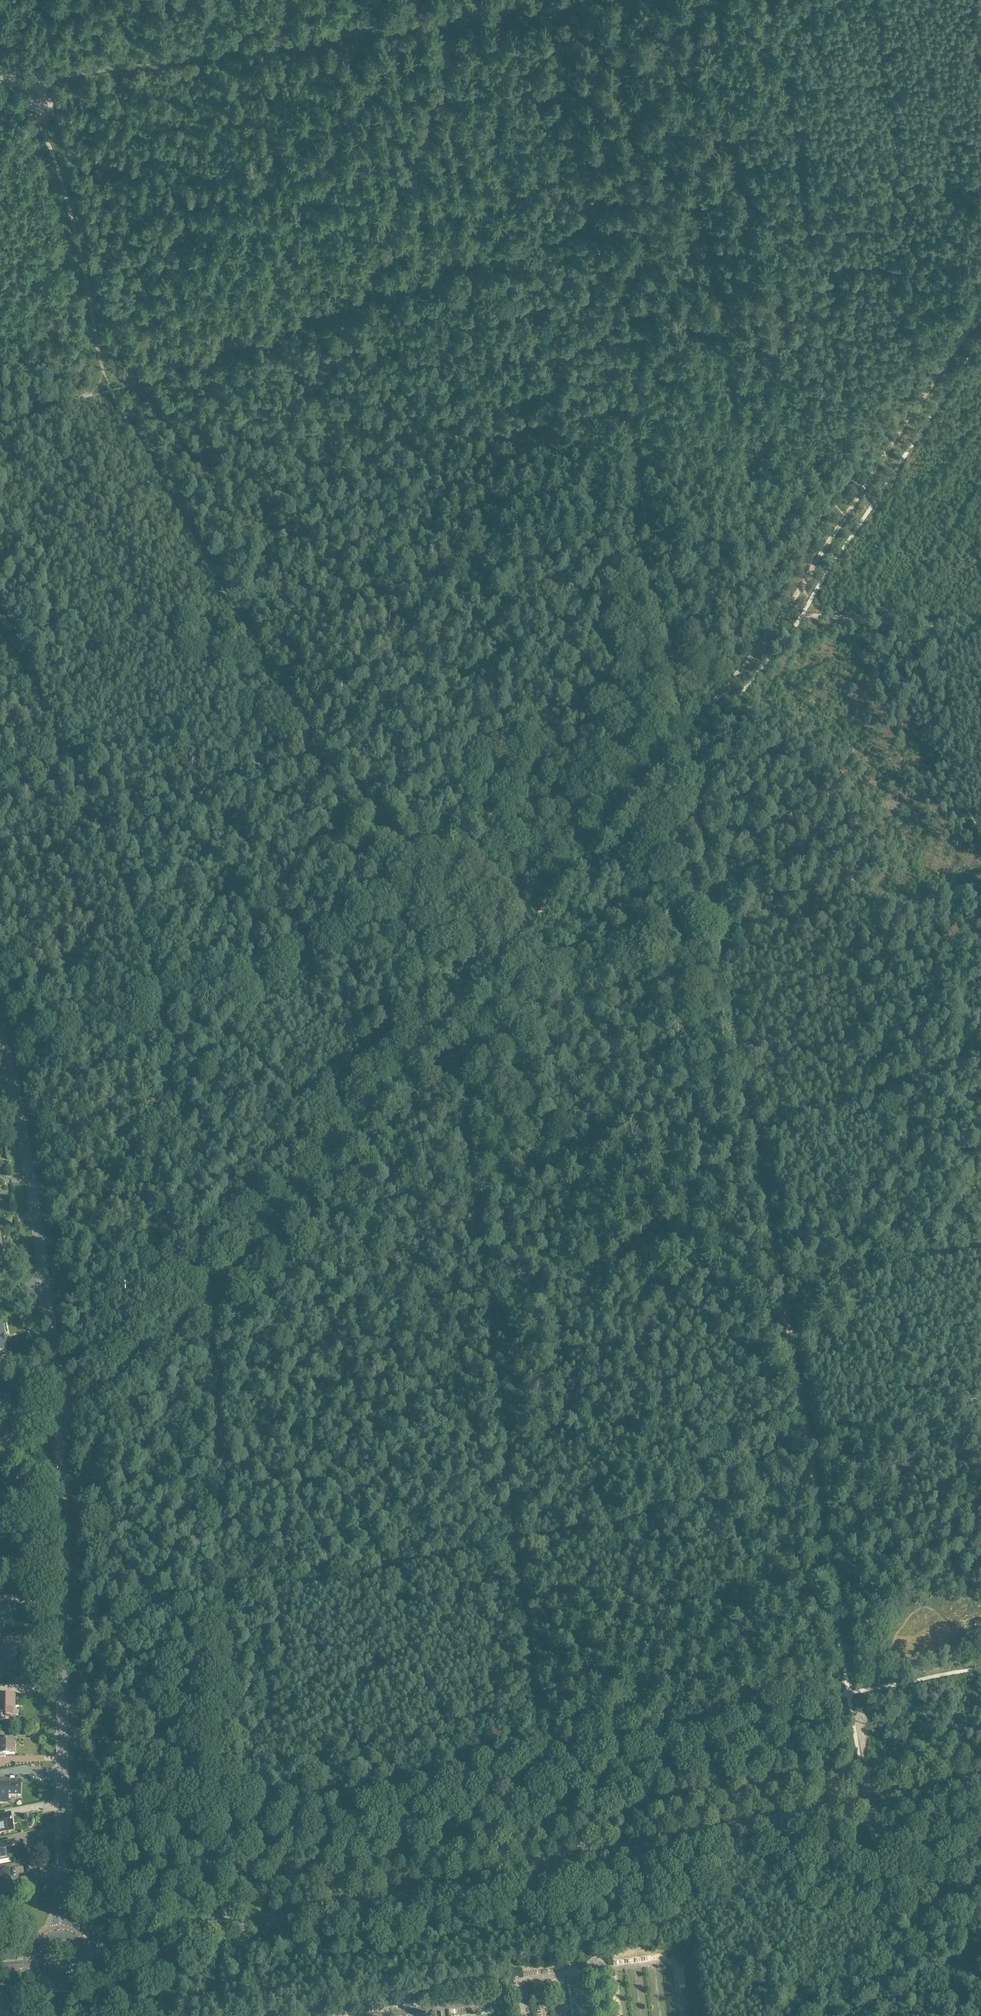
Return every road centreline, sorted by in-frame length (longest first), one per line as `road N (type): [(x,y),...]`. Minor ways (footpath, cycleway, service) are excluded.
road 1 (secondary): [(84,1954),(980,1779)]
road 2 (unclassified): [(60,1932),(61,1424),(45,1284)]
road 3 (unclassified): [(0,80),(575,0)]
road 4 (unclassified): [(0,1031),(45,1284)]
road 5 (track): [(59,1413),(110,1384),(205,1305)]
road 6 (track): [(893,1845),(980,1964)]

